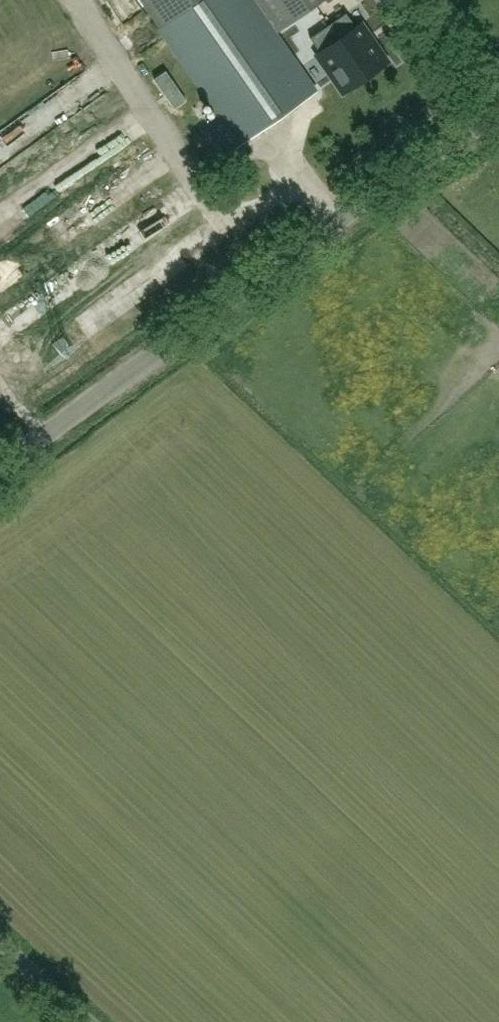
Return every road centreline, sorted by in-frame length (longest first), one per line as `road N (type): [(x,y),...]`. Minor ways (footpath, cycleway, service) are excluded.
road 1 (tertiary): [(0,471),(448,139),(498,113)]
road 2 (unclassified): [(91,1021),(0,937)]

